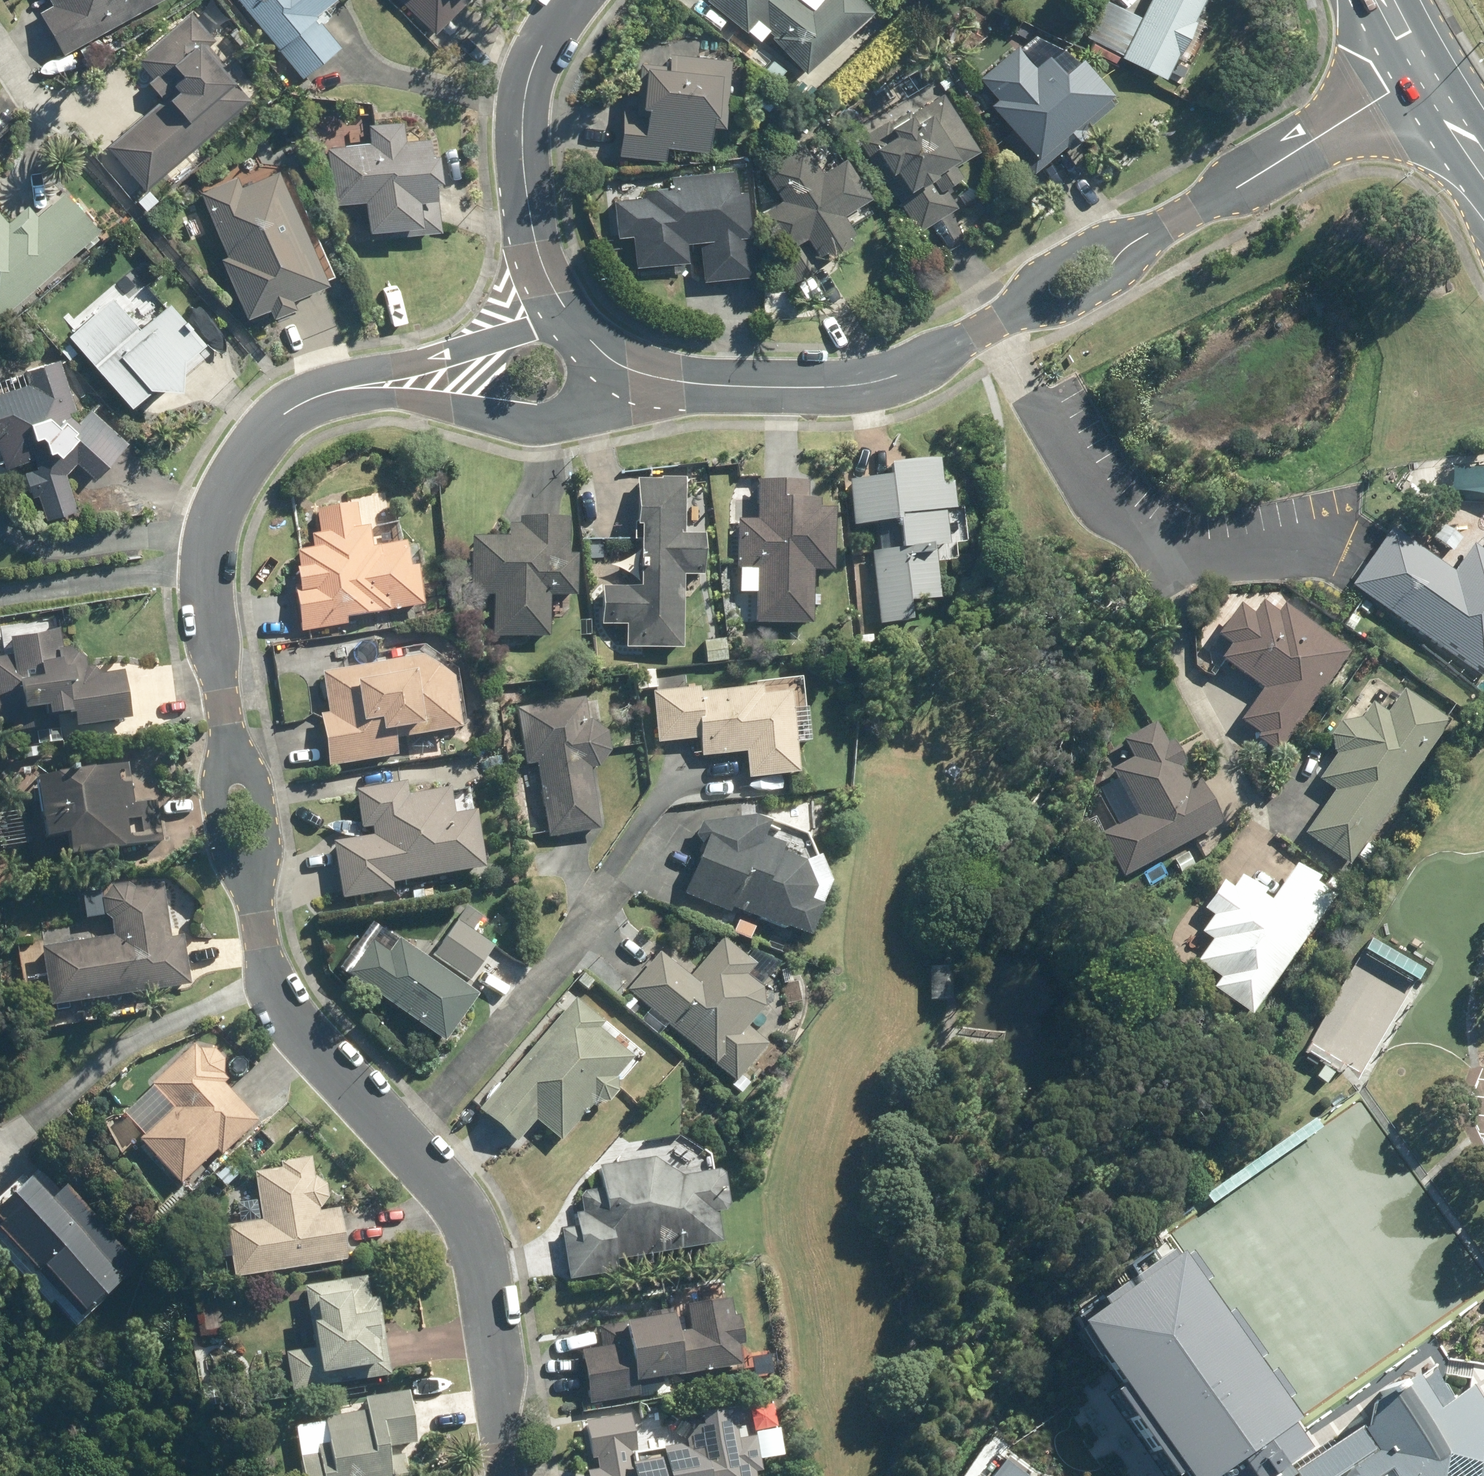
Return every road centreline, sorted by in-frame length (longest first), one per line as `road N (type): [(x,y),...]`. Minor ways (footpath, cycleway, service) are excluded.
road 1 (residential): [(505,1475),(472,1231),(293,1022),(270,986),(259,930)]
road 2 (residential): [(224,707),(206,578),(227,485),(257,439),(301,405),(335,392),(478,377)]
road 3 (residential): [(986,328),(902,373),(857,384),(660,379),(597,351)]
road 4 (residential): [(575,0),(525,81),(519,131),(535,240),(563,306)]
road 5 (residential): [(1424,73),(1187,217)]
road 6 (residential): [(1187,217),(1098,295),(1070,310),(986,328)]
road 7 (residential): [(986,328),(1067,254),(1187,217)]
road 8 (residential): [(259,930),(222,849),(214,800),(224,707)]
road 9 (residential): [(224,707),(263,807),(268,843),(259,930)]
road 10 (residential): [(597,351),(597,371),(579,405),(544,422),(506,415),(478,377)]
road 11 (residential): [(478,377),(476,349),(494,317),(526,301),(563,306)]

